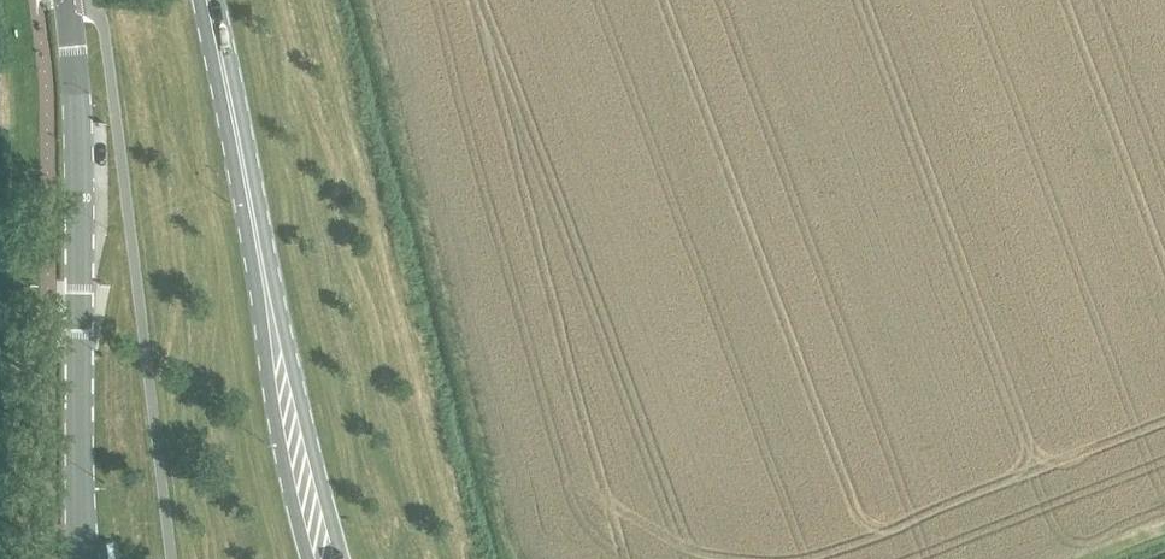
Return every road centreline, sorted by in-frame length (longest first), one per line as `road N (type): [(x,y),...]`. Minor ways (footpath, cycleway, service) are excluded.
road 1 (primary): [(324,558),(204,0)]
road 2 (tertiary): [(67,0),(85,558)]

